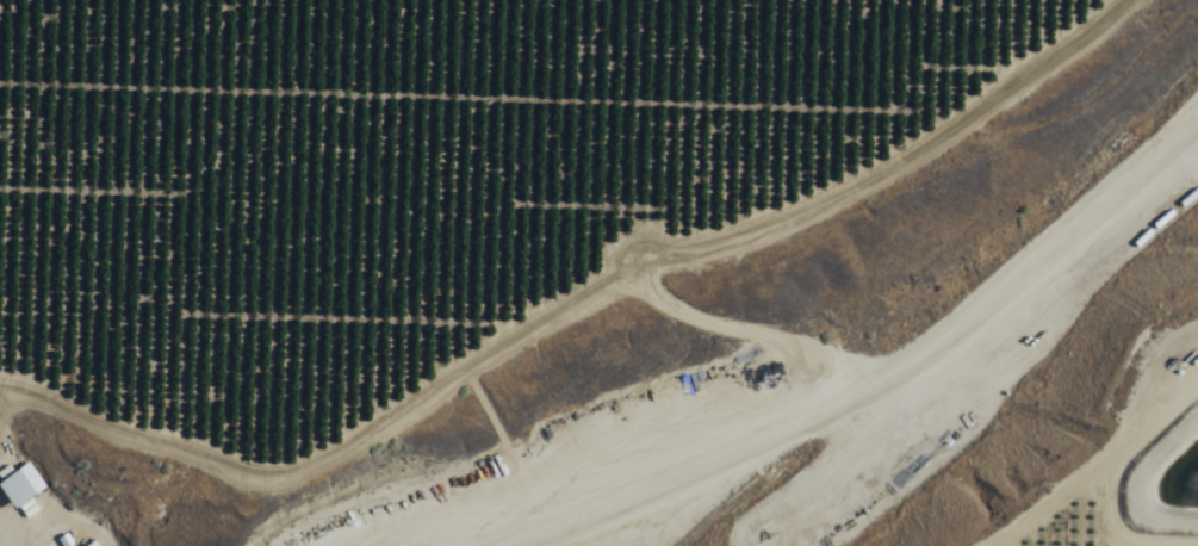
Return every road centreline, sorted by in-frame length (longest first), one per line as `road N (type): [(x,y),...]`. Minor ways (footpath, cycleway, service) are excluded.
road 1 (residential): [(106,0),(168,385),(193,410),(454,398),(609,329),(684,342),(821,423),(982,346),(1197,135)]
road 2 (residential): [(821,423),(759,479),(516,516),(457,545)]
road 3 (residential): [(1197,541),(1138,542),(1101,470)]

